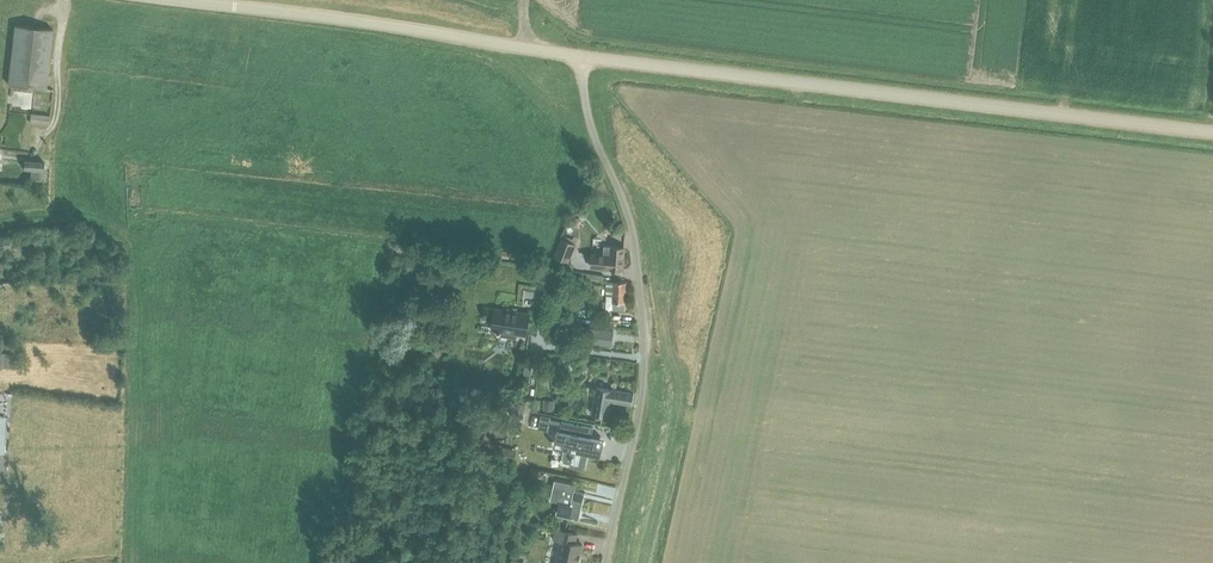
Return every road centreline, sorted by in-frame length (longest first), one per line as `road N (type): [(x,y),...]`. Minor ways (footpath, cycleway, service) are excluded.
road 1 (unclassified): [(1212,132),(585,56)]
road 2 (unclassified): [(605,562),(646,358),(632,230),(585,104),(585,56)]
road 3 (unclassified): [(585,56),(180,0)]

